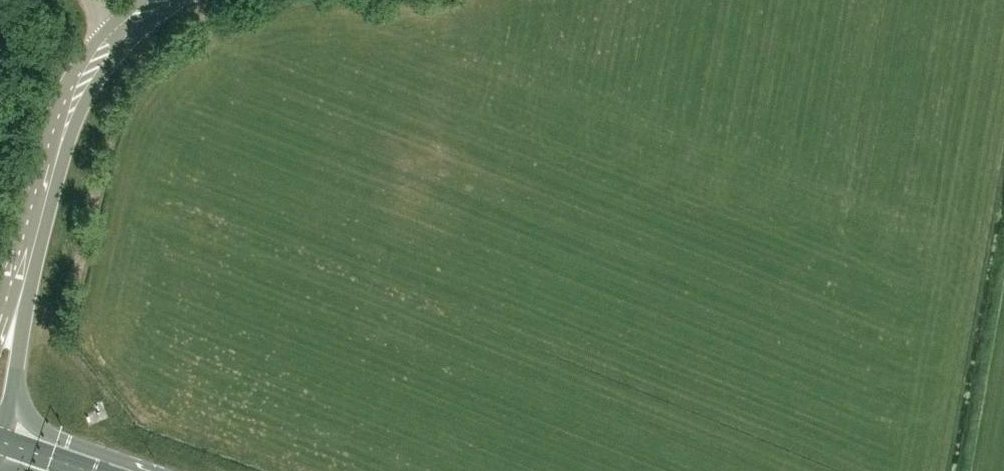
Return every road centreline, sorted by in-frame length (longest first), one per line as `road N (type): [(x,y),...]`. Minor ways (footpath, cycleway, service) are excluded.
road 1 (tertiary): [(0,363),(59,129),(78,81),(115,38)]

